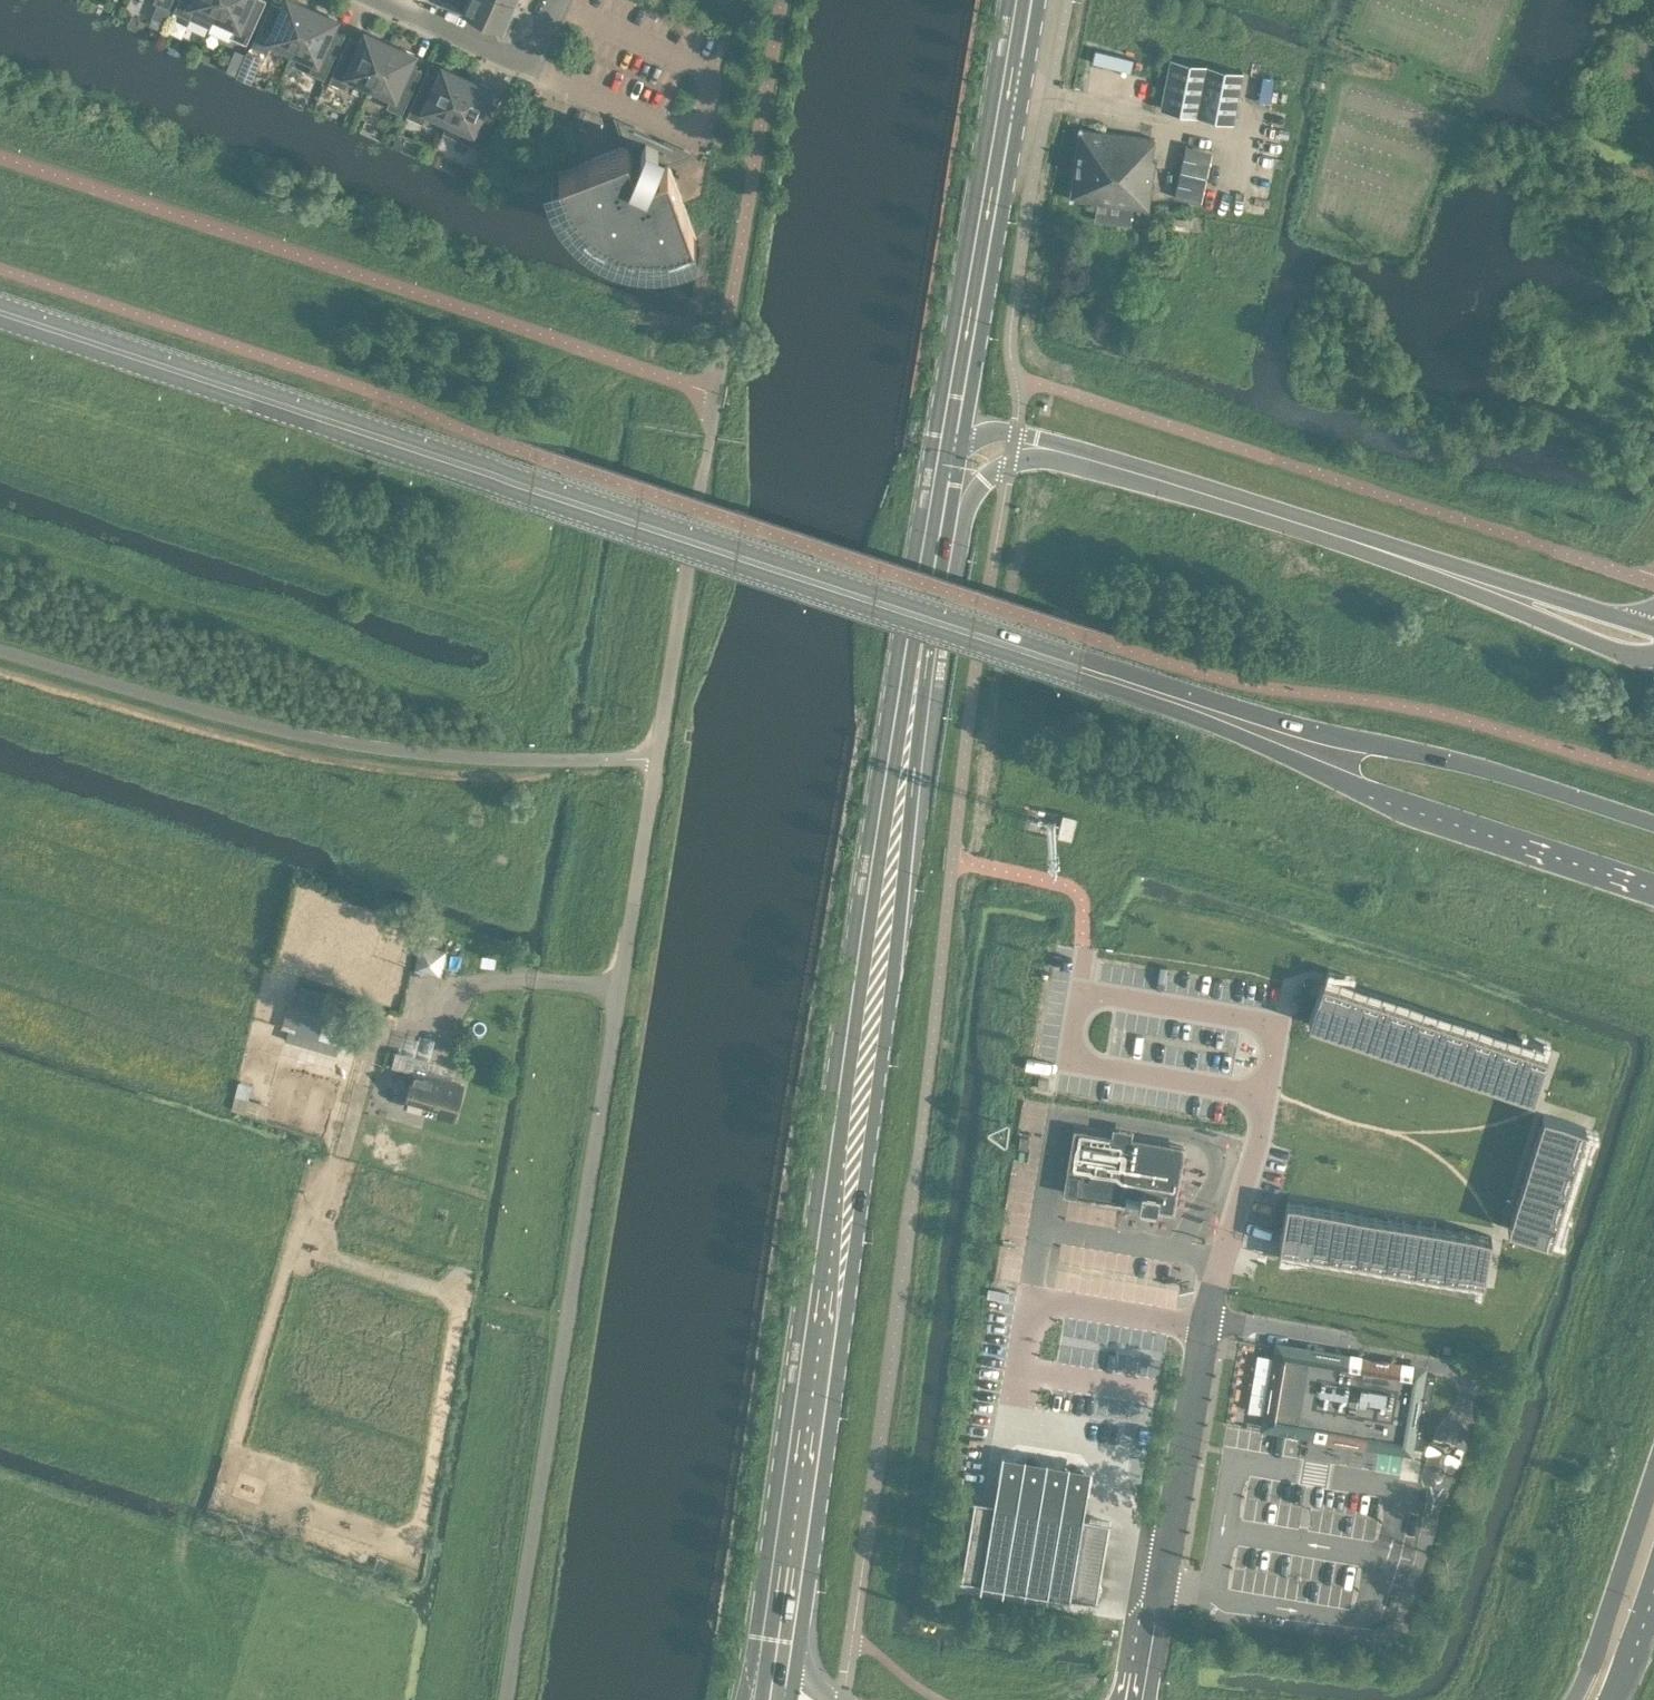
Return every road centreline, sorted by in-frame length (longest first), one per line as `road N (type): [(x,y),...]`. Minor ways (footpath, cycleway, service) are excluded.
road 1 (secondary): [(771,1699),(941,514),(1034,0)]
road 2 (primary): [(1265,727),(0,313)]
road 3 (unclassified): [(505,1699),(658,753)]
road 4 (unclassified): [(1144,1699),(1221,1263)]
road 5 (primary): [(1265,727),(1363,790),(1653,889)]
road 6 (primary): [(1653,821),(1447,758),(1265,727)]
road 7 (primary): [(1653,1484),(1575,1699)]
road 8 (residential): [(532,69),(377,0)]

